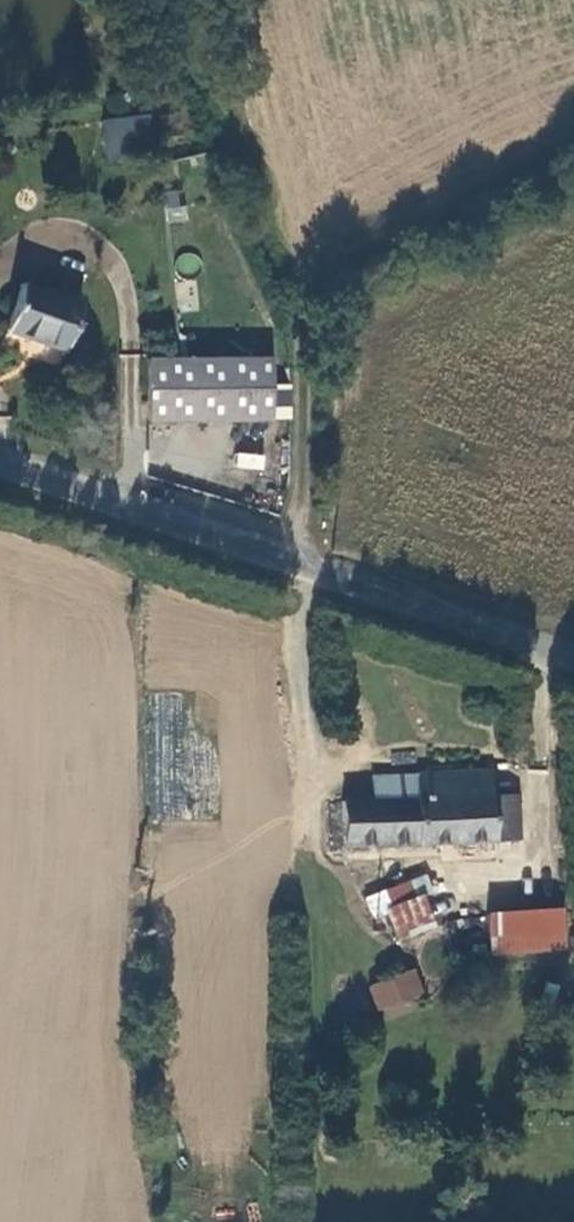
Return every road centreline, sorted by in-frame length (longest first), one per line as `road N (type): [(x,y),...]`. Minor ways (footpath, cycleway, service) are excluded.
road 1 (tertiary): [(0,463),(573,654)]

